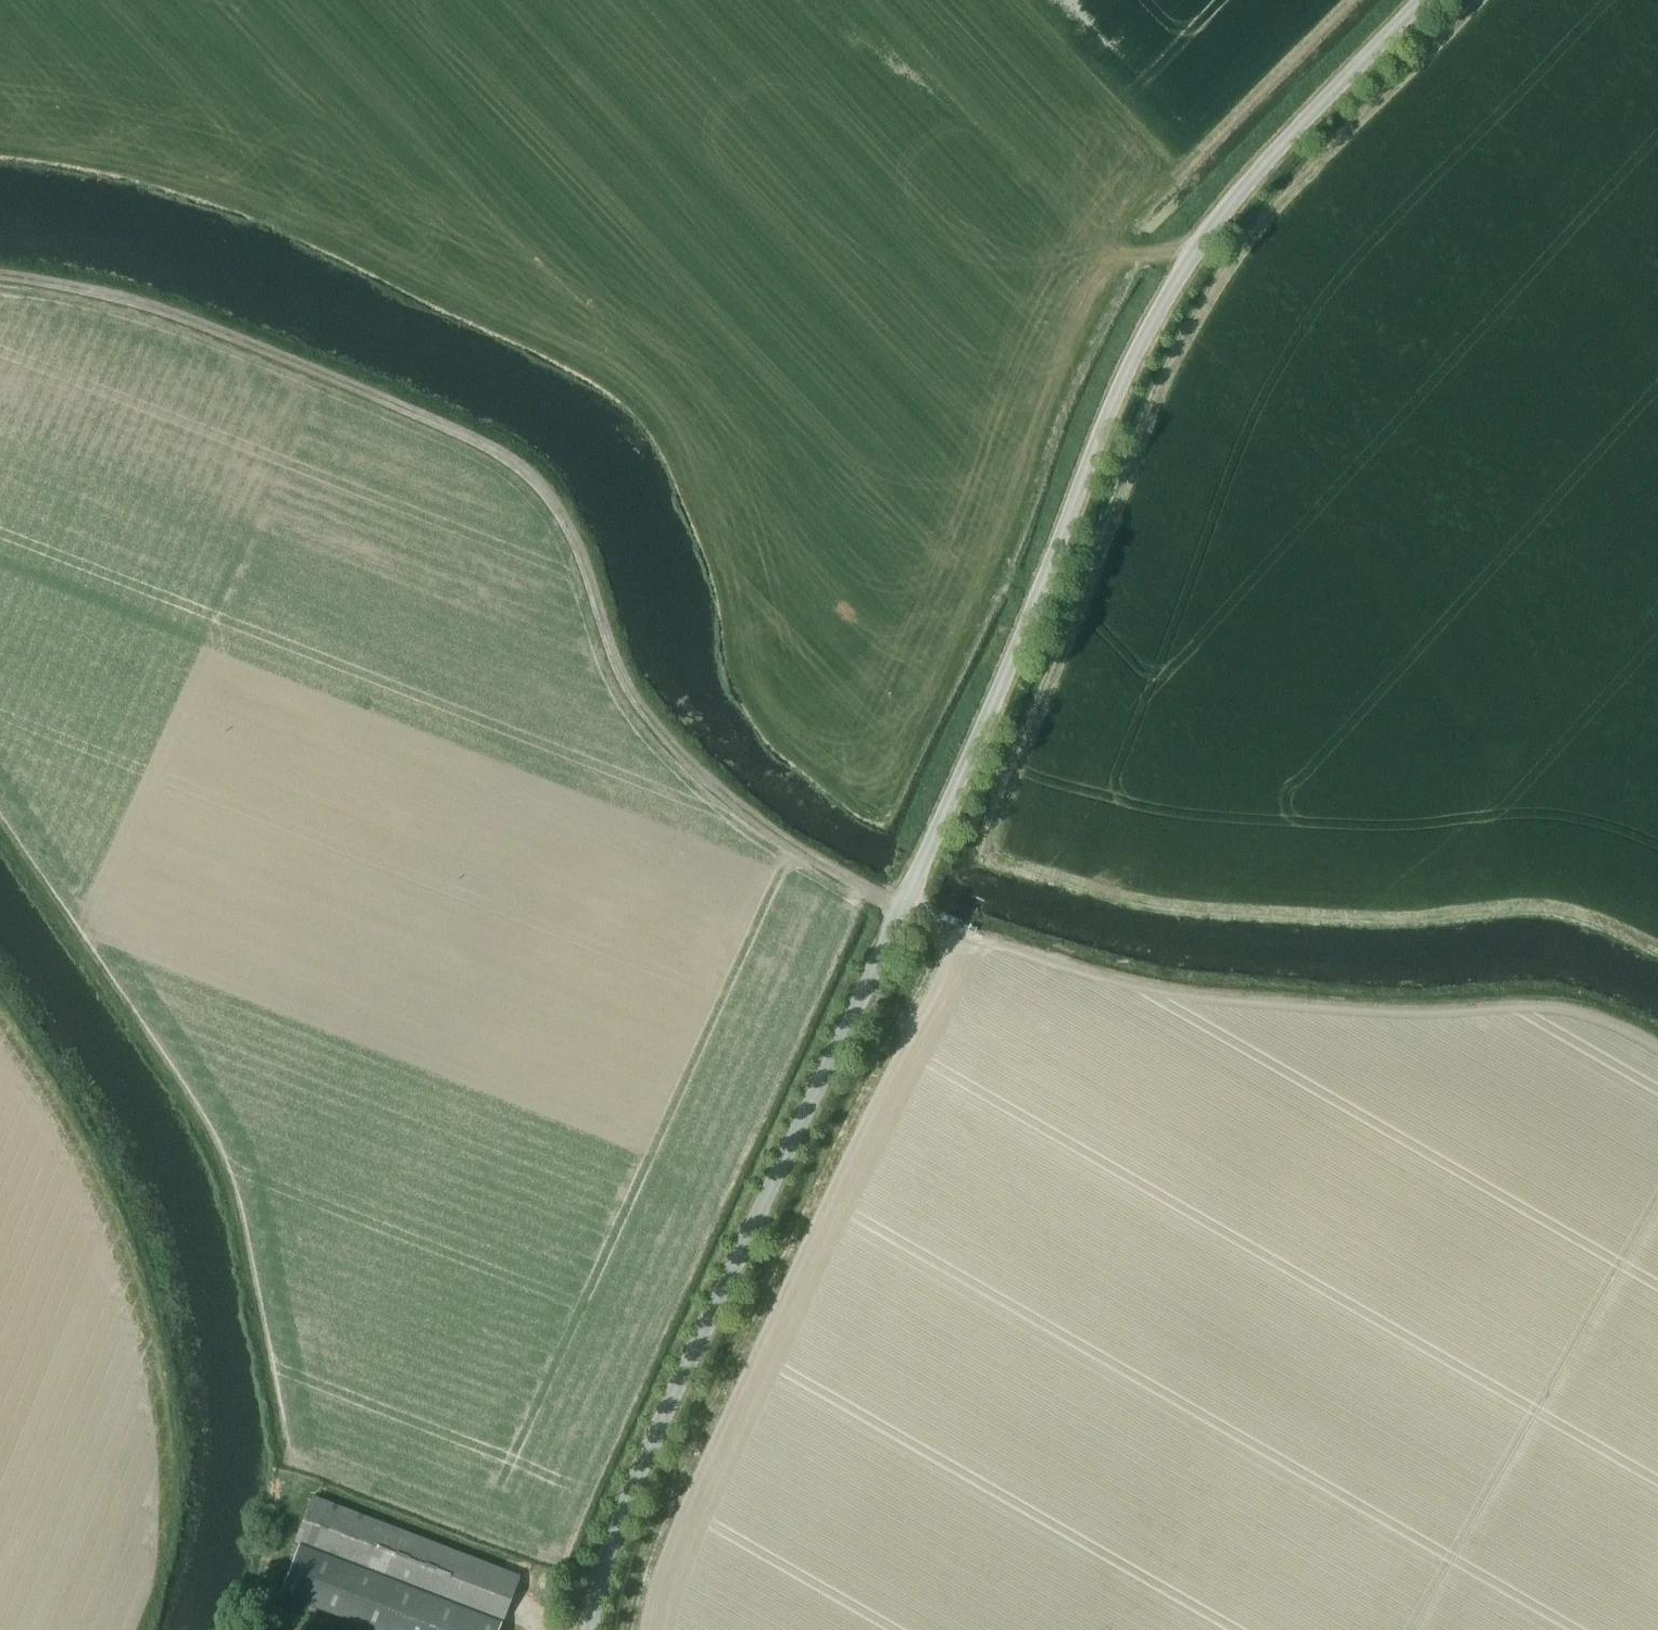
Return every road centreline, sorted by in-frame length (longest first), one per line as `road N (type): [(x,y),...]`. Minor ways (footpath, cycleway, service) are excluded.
road 1 (unclassified): [(908,912),(810,865),(737,814),(653,729),(611,658),(586,566),(531,480),(368,393),(156,309),(0,276)]
road 2 (tertiary): [(908,912),(1122,387),(1233,207),(1421,0)]
road 3 (tertiary): [(590,1629),(642,1470),(908,912)]

